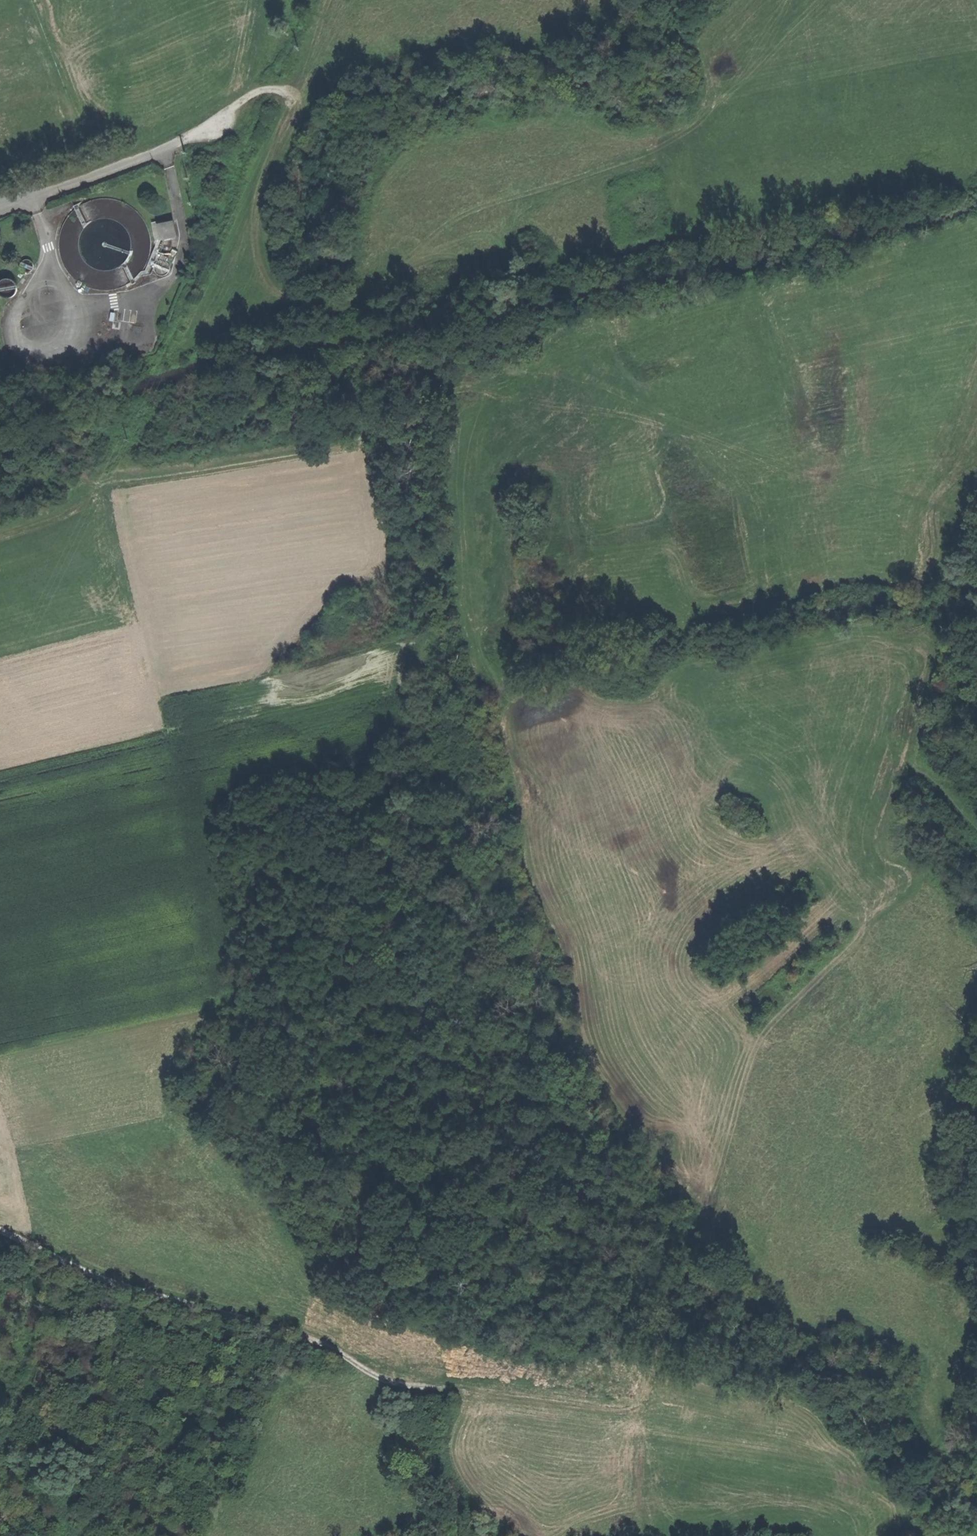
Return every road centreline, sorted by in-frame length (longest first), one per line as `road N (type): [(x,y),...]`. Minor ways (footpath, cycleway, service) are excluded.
road 1 (track): [(649,1399),(420,1391),(371,1375),(319,1339),(91,1275),(0,1230)]
road 2 (track): [(330,0),(259,214),(259,252),(278,287),(303,306),(349,308),(368,254),(436,225),(491,265),(504,293)]
road 3 (track): [(0,535),(100,494),(362,437),(408,403),(519,360)]
road 4 (track): [(649,1399),(703,1229)]
road 5 (track): [(436,225),(591,168)]

